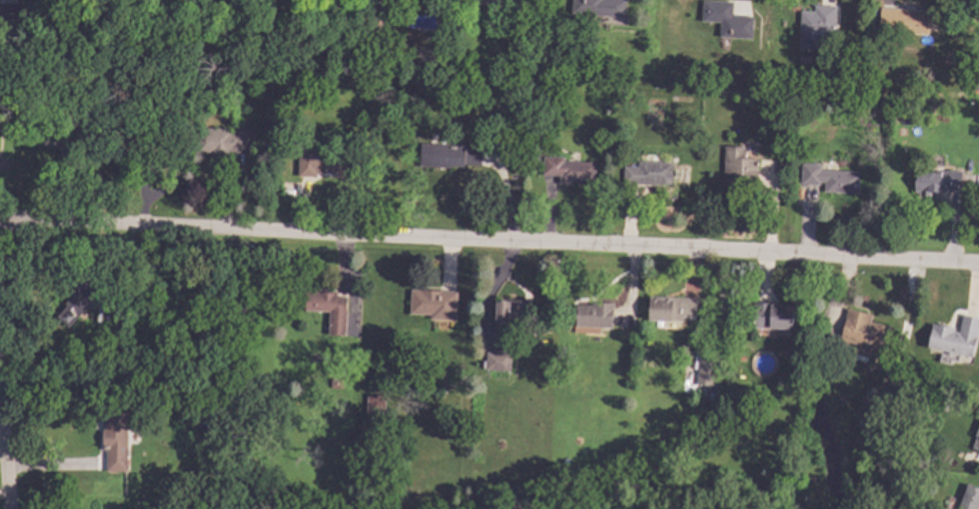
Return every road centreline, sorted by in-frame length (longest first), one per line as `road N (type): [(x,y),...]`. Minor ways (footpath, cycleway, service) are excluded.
road 1 (residential): [(978,263),(31,219),(4,225)]

